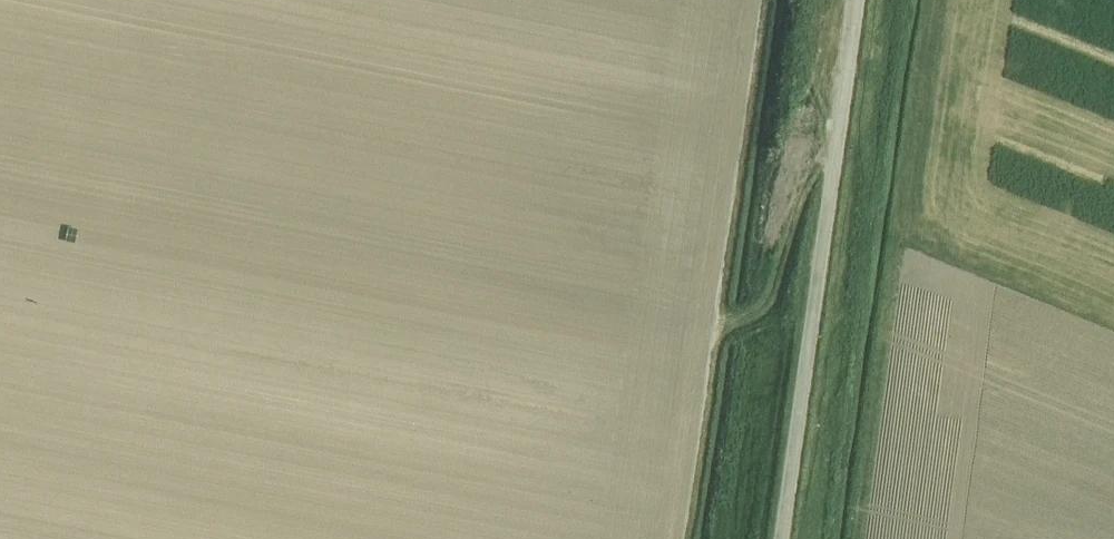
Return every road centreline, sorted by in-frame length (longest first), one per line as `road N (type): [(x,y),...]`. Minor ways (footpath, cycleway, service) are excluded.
road 1 (unclassified): [(780,538),(856,0)]

